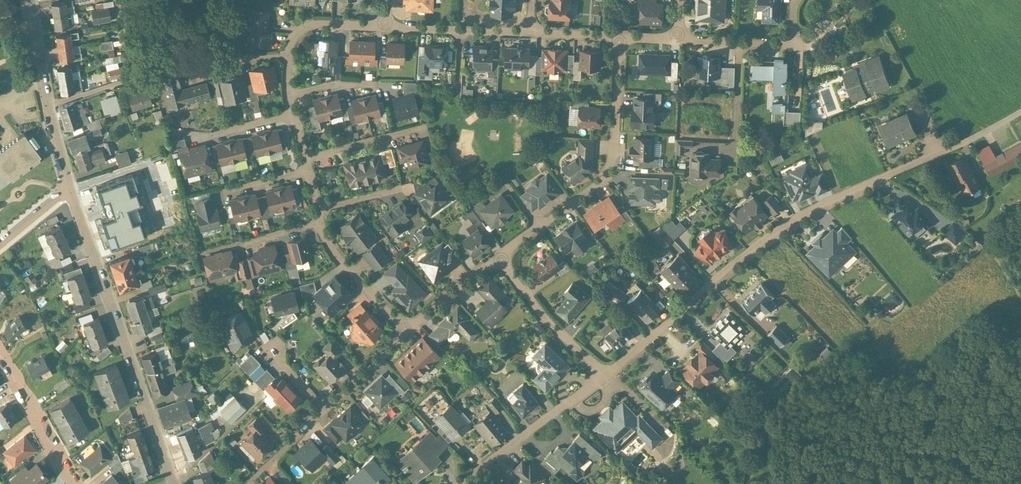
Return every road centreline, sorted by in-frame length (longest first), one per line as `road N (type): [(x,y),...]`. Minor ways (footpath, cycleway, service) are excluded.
road 1 (residential): [(974,139),(774,234),(607,375)]
road 2 (residential): [(176,483),(70,185)]
road 3 (residential): [(498,257),(609,167),(622,38)]
road 4 (residential): [(607,375),(462,483)]
road 5 (residential): [(607,375),(556,333),(498,257)]
road 6 (residential): [(290,54),(184,64),(137,77)]
road 7 (residential): [(0,351),(74,483)]
road 8 (residential): [(385,26),(532,32)]
road 9 (residential): [(408,331),(319,224)]
road 10 (residential): [(304,157),(424,126)]

